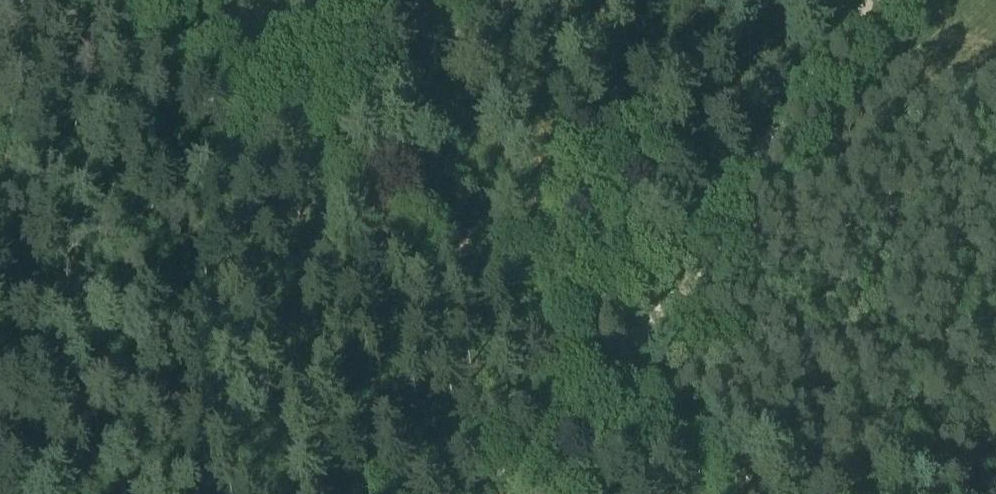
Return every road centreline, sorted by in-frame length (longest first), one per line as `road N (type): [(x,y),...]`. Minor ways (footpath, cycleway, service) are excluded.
road 1 (track): [(758,493),(638,348),(397,211),(55,0)]
road 2 (track): [(517,493),(638,348),(746,185),(883,0)]
road 3 (track): [(437,165),(585,0)]

